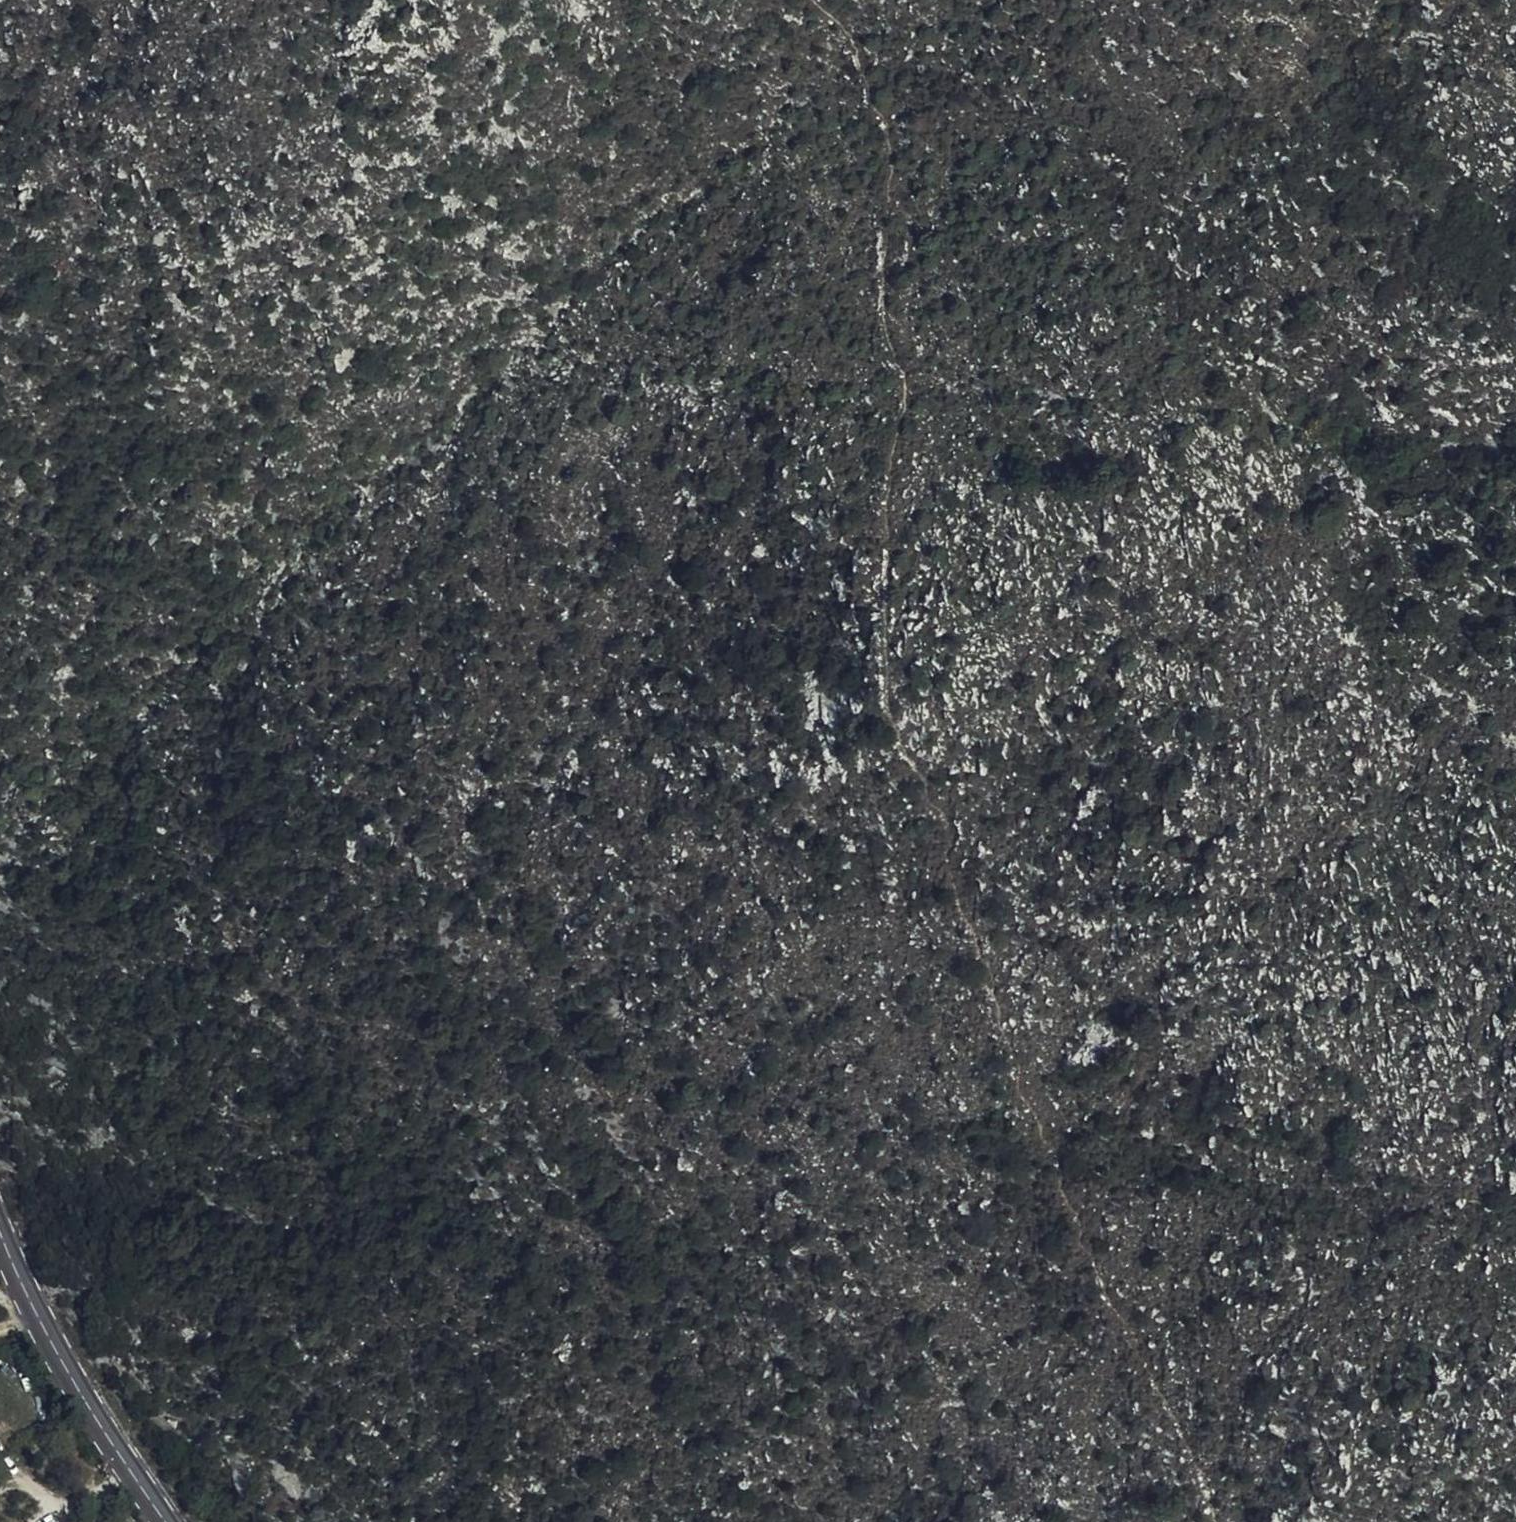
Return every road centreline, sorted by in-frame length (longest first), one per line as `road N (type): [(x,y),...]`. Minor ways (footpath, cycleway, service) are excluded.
road 1 (tertiary): [(0,1236),(169,1521)]

